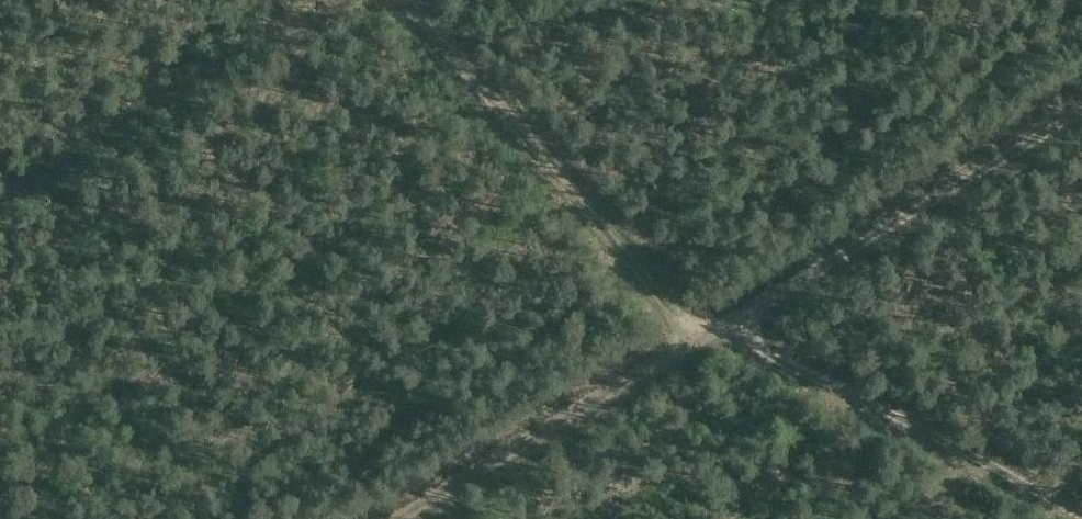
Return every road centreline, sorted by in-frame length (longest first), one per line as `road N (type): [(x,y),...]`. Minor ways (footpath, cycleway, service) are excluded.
road 1 (track): [(411,0),(682,322),(722,327),(1081,518)]
road 2 (track): [(403,518),(1081,107)]

